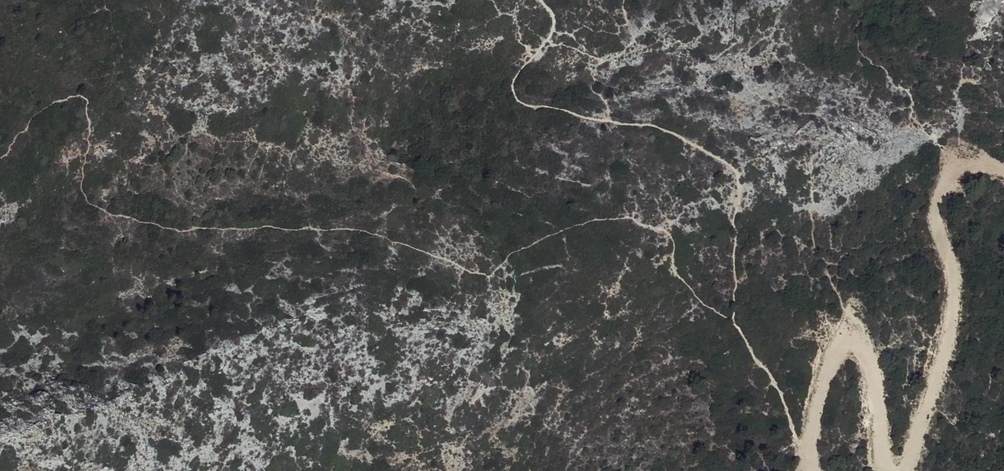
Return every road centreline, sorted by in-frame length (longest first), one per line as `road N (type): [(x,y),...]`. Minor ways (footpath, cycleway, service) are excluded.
road 1 (track): [(900,470),(928,413),(950,320),(953,281),(936,211),(944,185),(959,166),(1003,170)]
road 2 (track): [(812,470),(815,404),(838,348),(856,344),(874,386),(892,470)]

